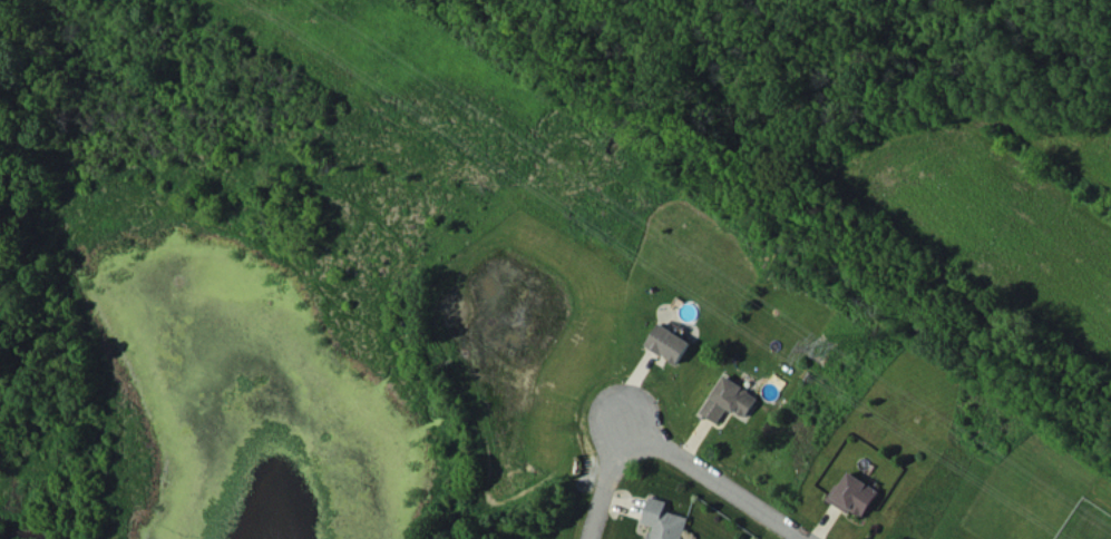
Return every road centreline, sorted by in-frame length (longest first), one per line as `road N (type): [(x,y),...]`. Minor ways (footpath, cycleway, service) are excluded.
road 1 (residential): [(809,538),(624,418)]
road 2 (residential): [(624,418),(587,538)]

